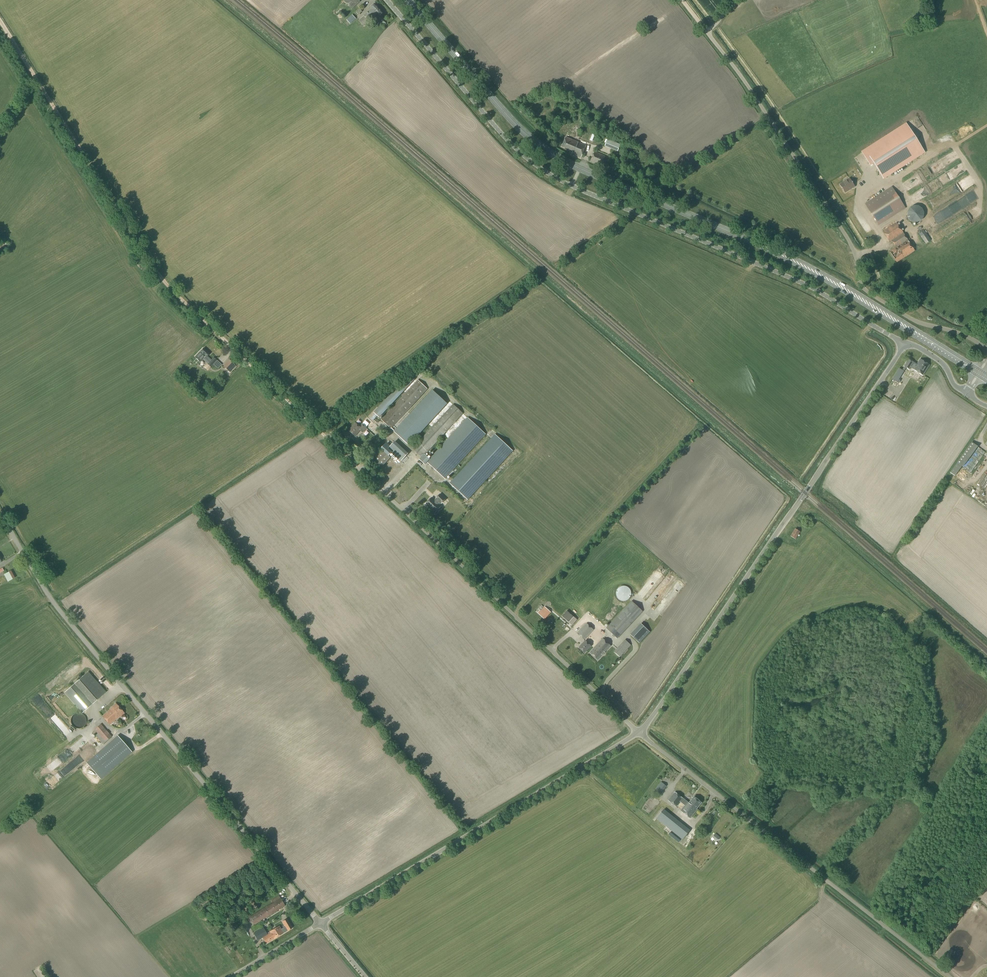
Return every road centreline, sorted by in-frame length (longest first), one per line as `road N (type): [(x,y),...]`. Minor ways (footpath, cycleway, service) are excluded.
road 1 (track): [(0,22),(162,282),(354,464)]
road 2 (unclassified): [(320,923),(64,617),(0,515)]
road 3 (unclassified): [(639,732),(907,342)]
road 4 (primary): [(980,373),(785,256),(579,168)]
road 5 (unclassified): [(986,349),(918,323),(864,289),(847,238),(706,31)]
road 6 (unclassified): [(948,976),(639,732)]
road 7 (unclassified): [(639,732),(354,464)]
road 8 (unclassified): [(320,923),(639,732)]
road 9 (unclassified): [(907,342),(809,286),(572,186)]
road 10 (unclassified): [(491,121),(386,0)]
road 11 (primary): [(504,112),(408,0)]

